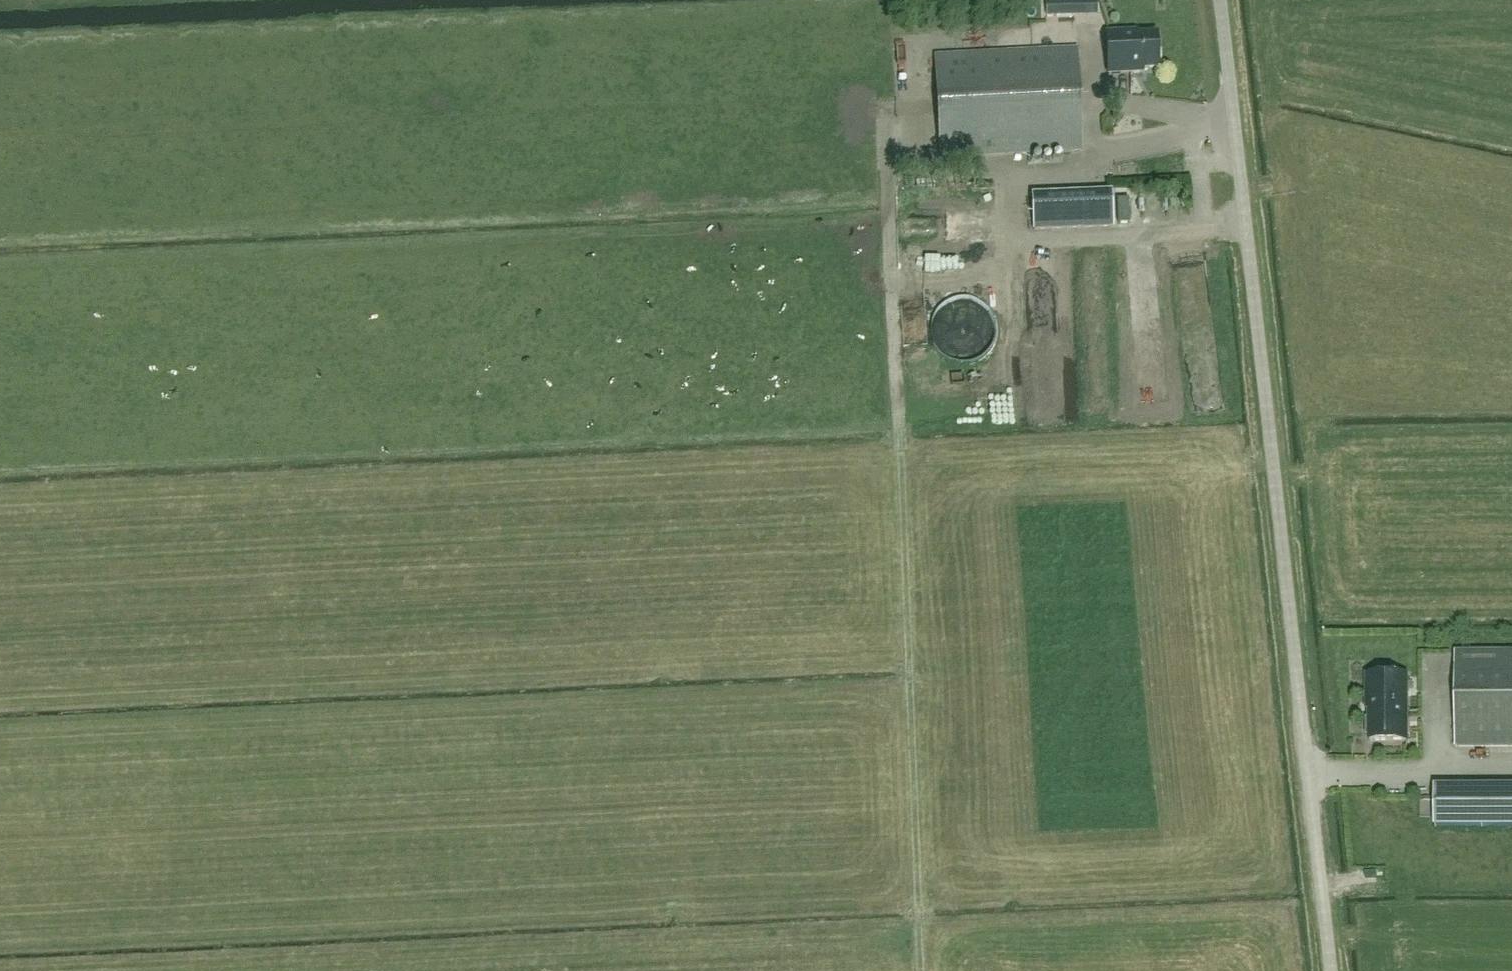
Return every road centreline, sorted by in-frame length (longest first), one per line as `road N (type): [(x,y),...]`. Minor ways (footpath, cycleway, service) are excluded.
road 1 (unclassified): [(1220,0),(1332,970)]

